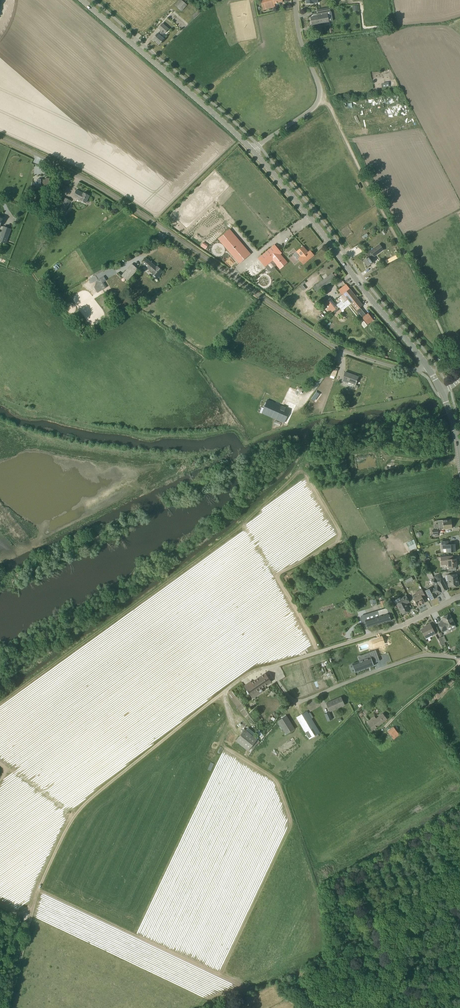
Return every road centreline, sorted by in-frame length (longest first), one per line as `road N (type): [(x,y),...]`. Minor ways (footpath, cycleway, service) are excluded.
road 1 (unclassified): [(430,370),(329,344),(110,193),(0,138)]
road 2 (residential): [(459,659),(422,655),(299,702),(269,667),(459,597)]
road 3 (track): [(0,701),(242,523),(293,476),(312,434)]
road 4 (track): [(27,940),(74,816),(243,677),(269,667)]
road 5 (track): [(459,362),(332,112),(319,102)]
road 6 (tertiary): [(430,370),(253,150)]
road 7 (tertiary): [(253,150),(82,0)]
road 8 (unclassified): [(253,150),(319,102),(295,0)]
road 9 (track): [(274,575),(341,536),(298,470)]
road 10 (track): [(242,523),(321,651)]

